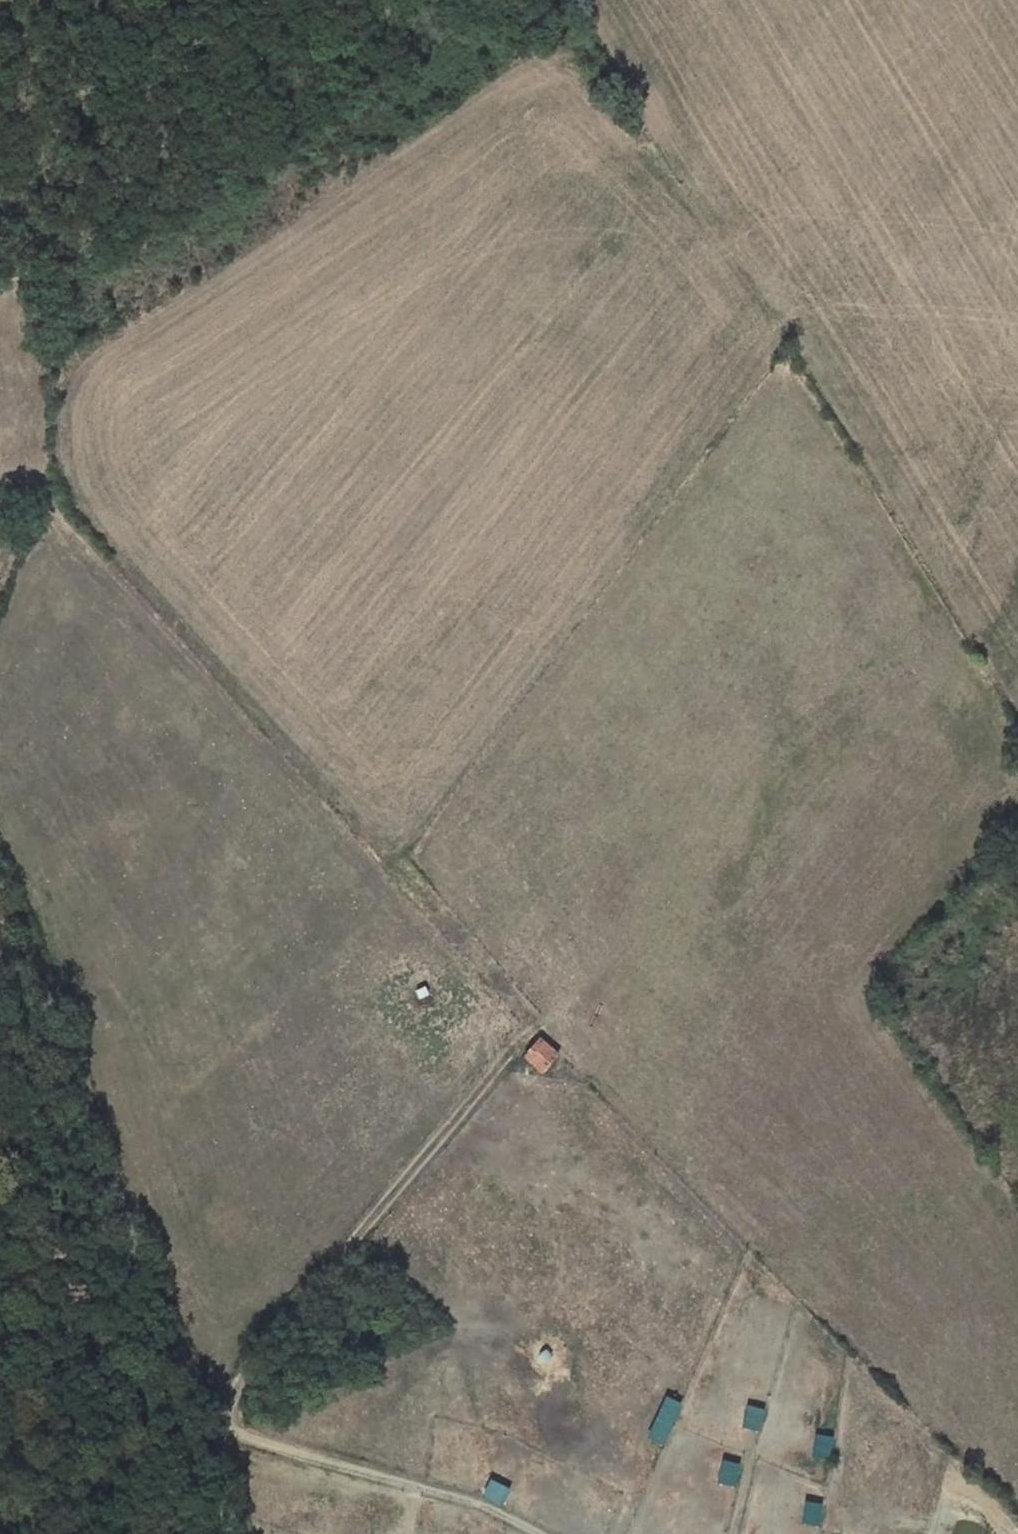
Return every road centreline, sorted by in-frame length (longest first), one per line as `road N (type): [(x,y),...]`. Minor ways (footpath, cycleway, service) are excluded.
road 1 (track): [(235,1533),(218,1435),(28,973),(1,948)]
road 2 (track): [(212,1423),(341,1244),(525,1029)]
road 3 (track): [(218,1435),(486,1503),(544,1533)]

